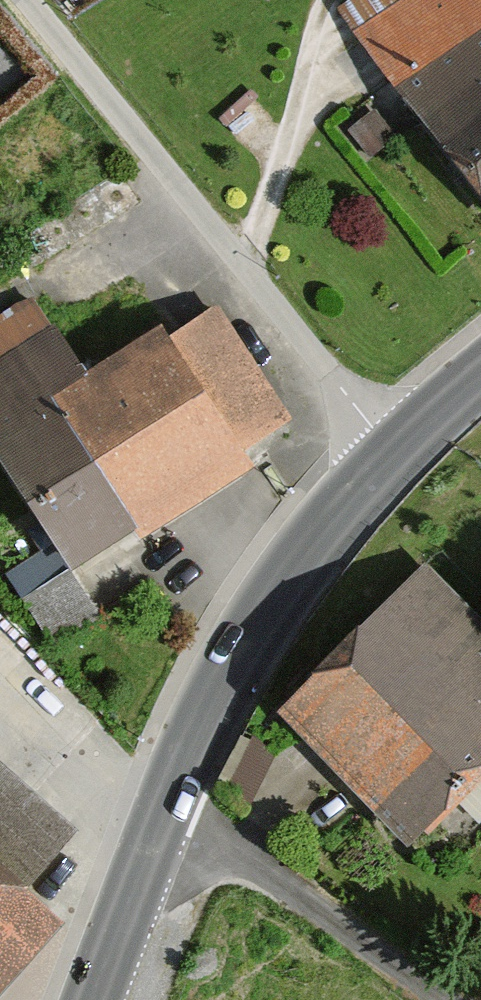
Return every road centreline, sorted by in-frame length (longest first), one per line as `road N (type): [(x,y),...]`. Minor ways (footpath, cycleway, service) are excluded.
road 1 (residential): [(393,460),(28,0)]
road 2 (secondary): [(393,460),(293,574),(217,694),(168,802)]
road 3 (residential): [(168,802),(444,999)]
road 4 (secondary): [(168,802),(97,999)]
road 5 (secondary): [(480,378),(393,460)]

